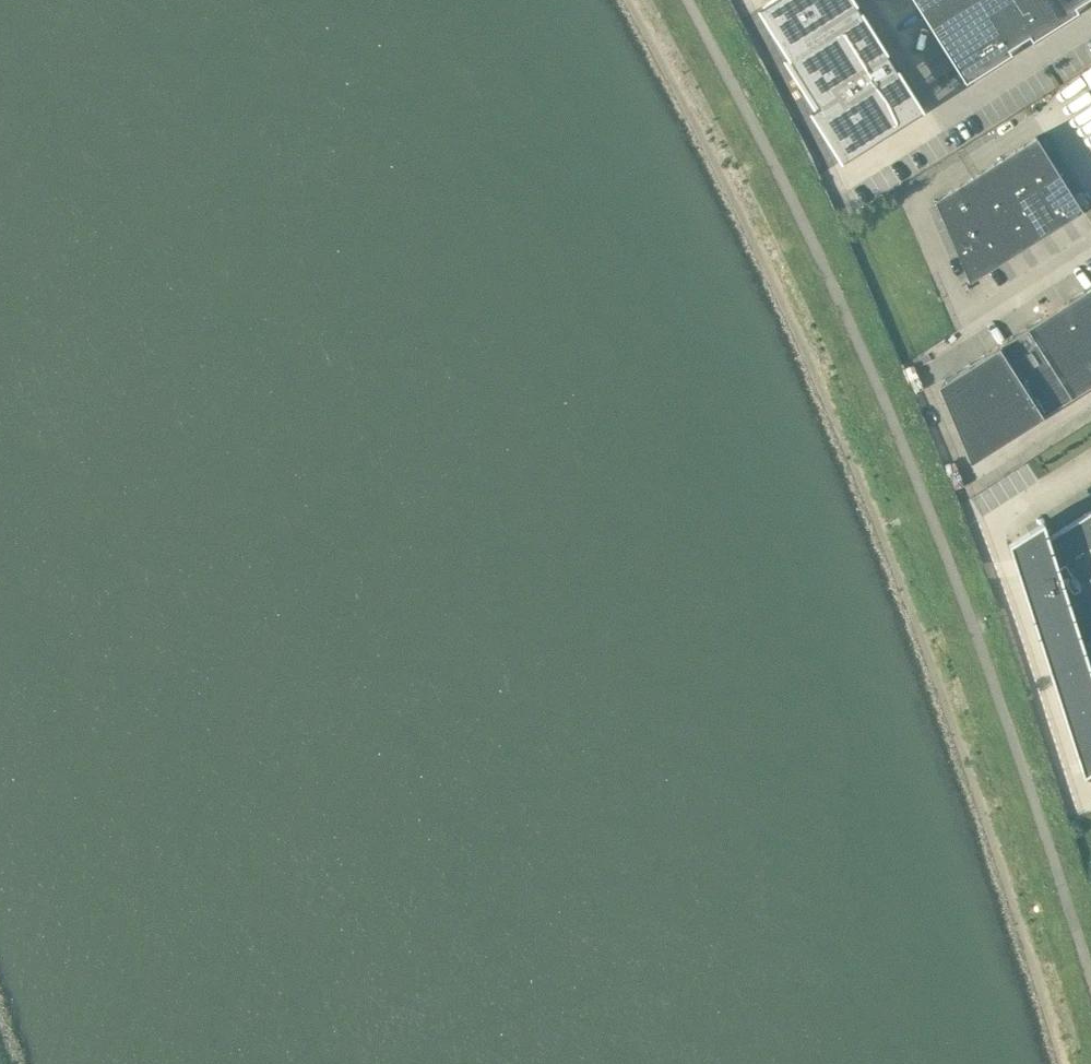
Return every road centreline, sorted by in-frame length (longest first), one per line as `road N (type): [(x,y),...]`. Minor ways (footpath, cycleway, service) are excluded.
road 1 (unclassified): [(1090,154),(1063,109),(916,200),(960,313)]
road 2 (unclassified): [(960,313),(966,330),(1090,255)]

